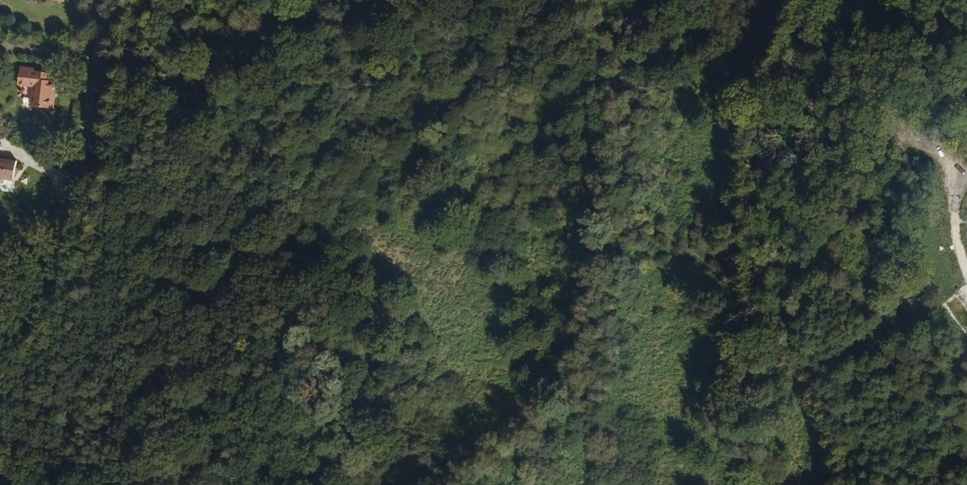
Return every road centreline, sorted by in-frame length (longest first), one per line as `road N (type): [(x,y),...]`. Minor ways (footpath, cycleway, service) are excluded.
road 1 (unclassified): [(103,0),(54,276),(0,347)]

